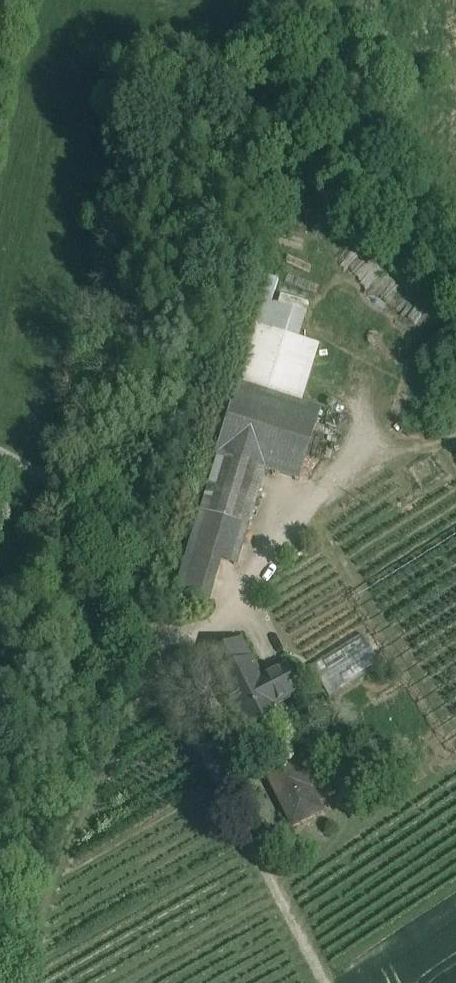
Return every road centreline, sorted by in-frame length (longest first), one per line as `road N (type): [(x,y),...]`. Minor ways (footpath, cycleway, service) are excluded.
road 1 (unclassified): [(0,453),(84,493),(266,872)]
road 2 (track): [(324,982),(266,872)]

